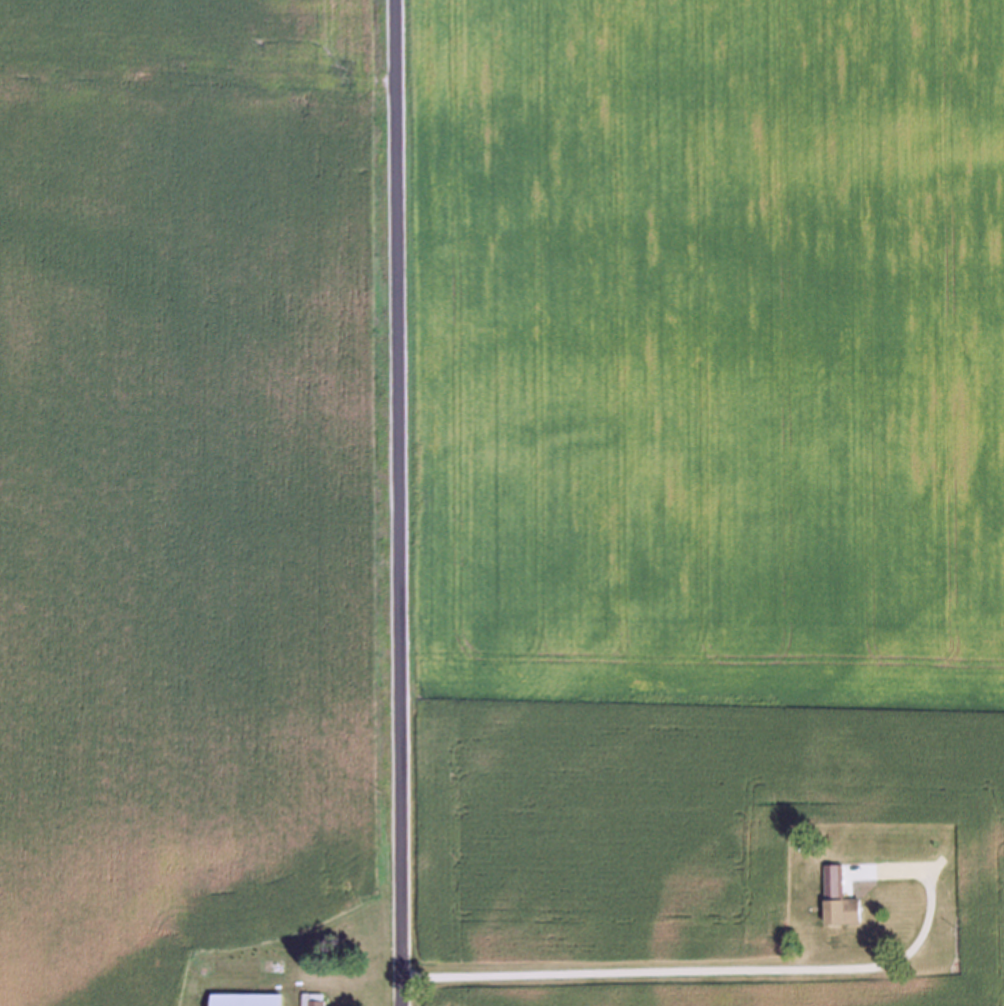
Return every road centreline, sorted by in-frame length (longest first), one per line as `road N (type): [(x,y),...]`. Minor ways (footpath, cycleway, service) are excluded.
road 1 (residential): [(399,1005),(391,0)]

